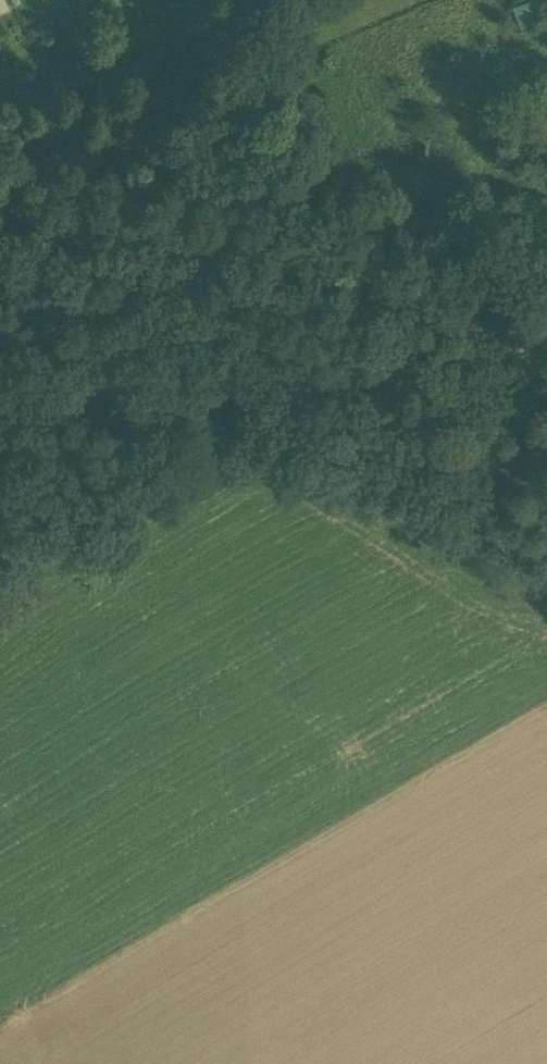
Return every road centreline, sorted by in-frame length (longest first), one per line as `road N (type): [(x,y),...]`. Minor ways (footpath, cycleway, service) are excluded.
road 1 (track): [(546,694),(0,1024)]
road 2 (track): [(0,327),(204,259),(277,252),(349,261),(430,292),(546,358)]

